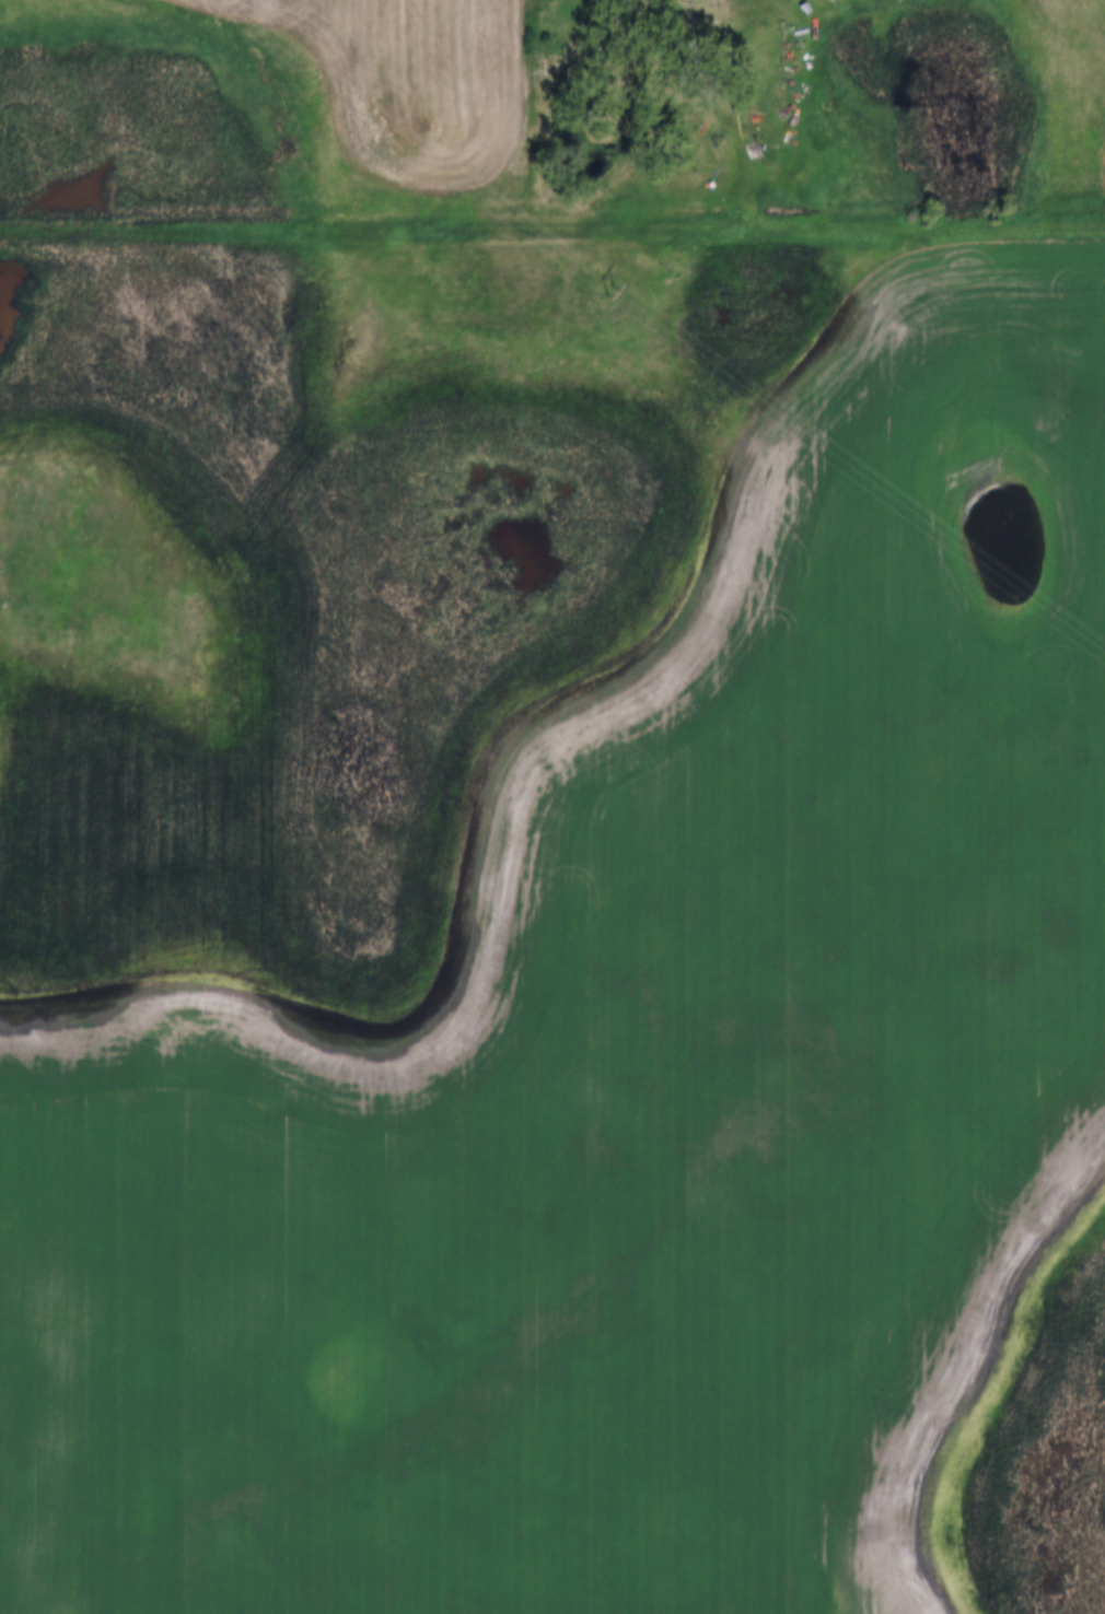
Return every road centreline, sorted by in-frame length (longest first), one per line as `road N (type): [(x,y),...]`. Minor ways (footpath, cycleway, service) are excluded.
road 1 (track): [(0,239),(1104,229)]

